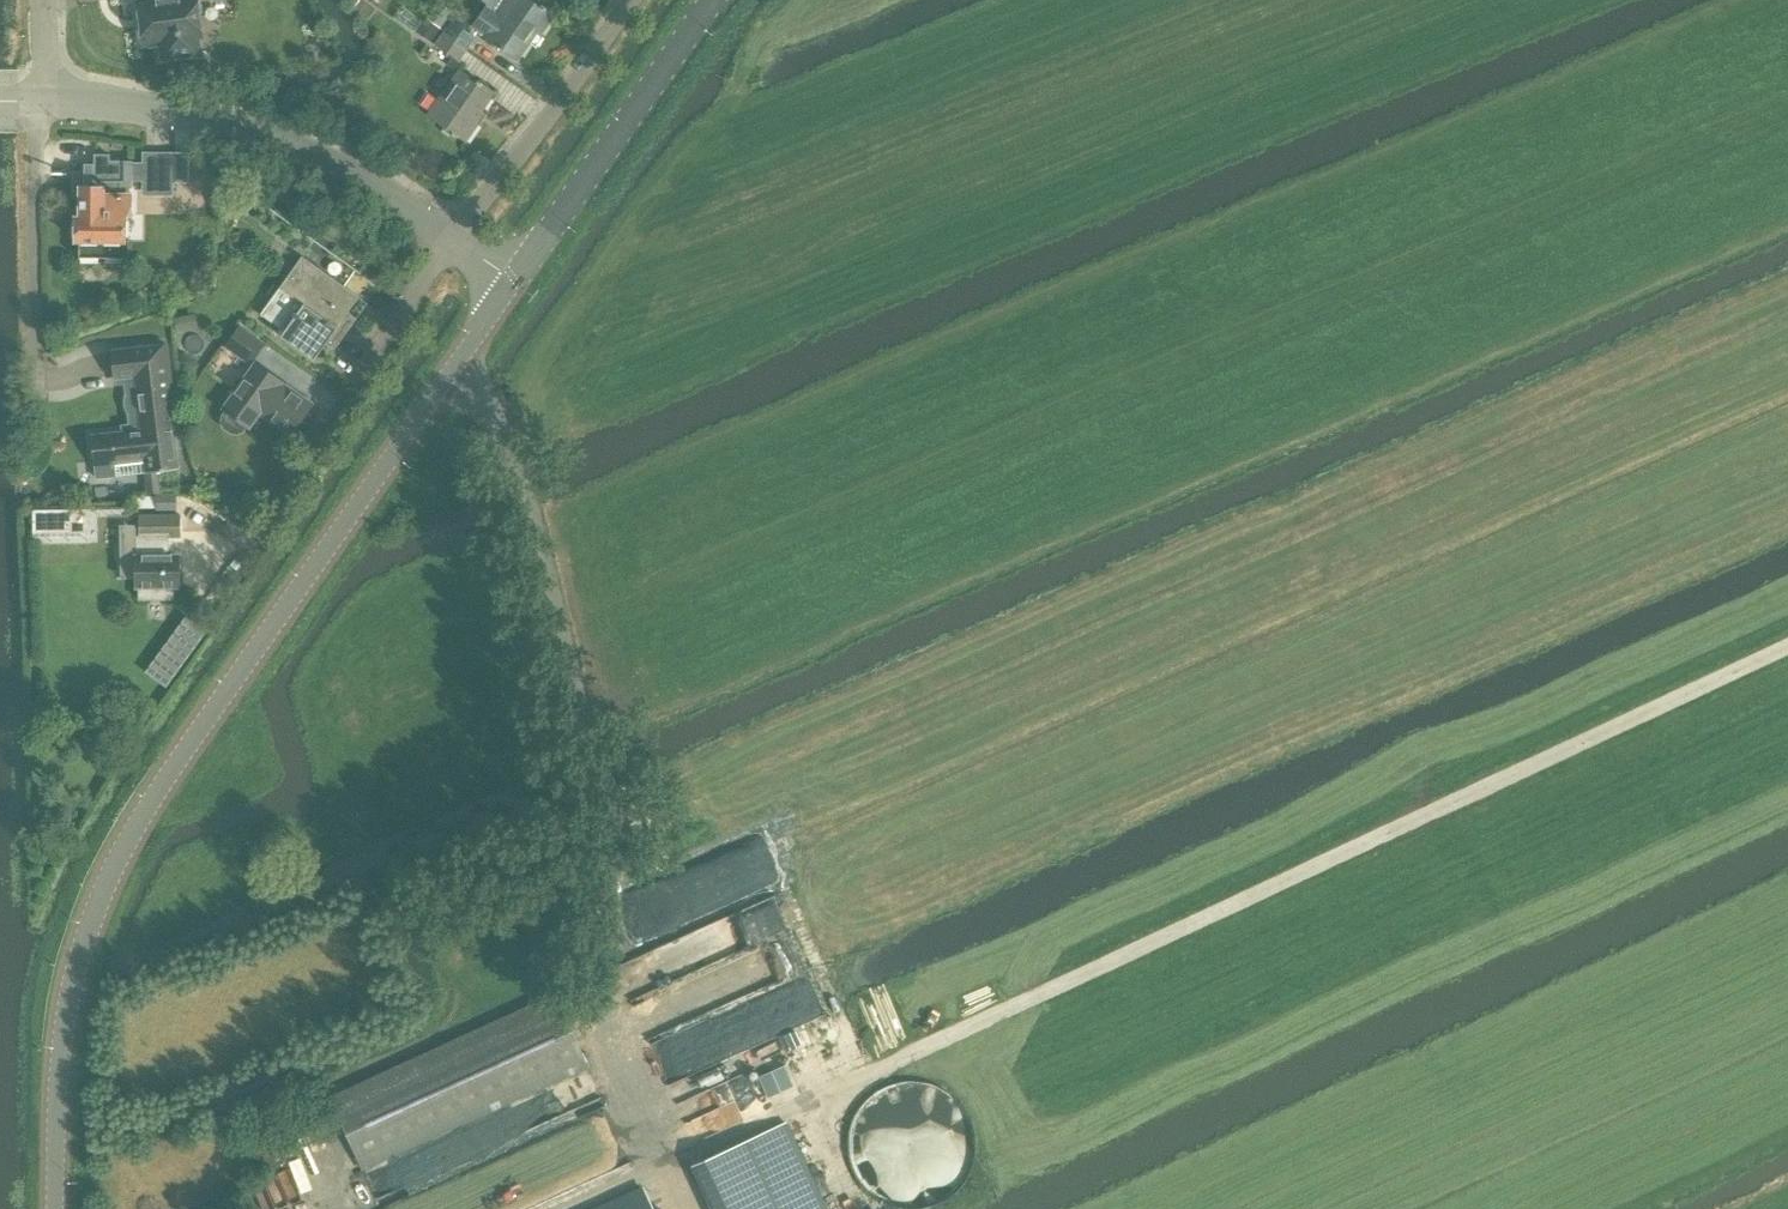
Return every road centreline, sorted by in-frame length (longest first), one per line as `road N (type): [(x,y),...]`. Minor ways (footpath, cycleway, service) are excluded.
road 1 (track): [(1787,647),(821,1096),(666,1159),(687,1208)]
road 2 (secondary): [(54,1208),(67,1006),(93,910),(126,840),(512,284)]
road 3 (residential): [(39,98),(151,104),(311,143),(448,242)]
road 4 (secondary): [(512,284),(712,0)]
road 5 (residential): [(448,242),(621,0)]

